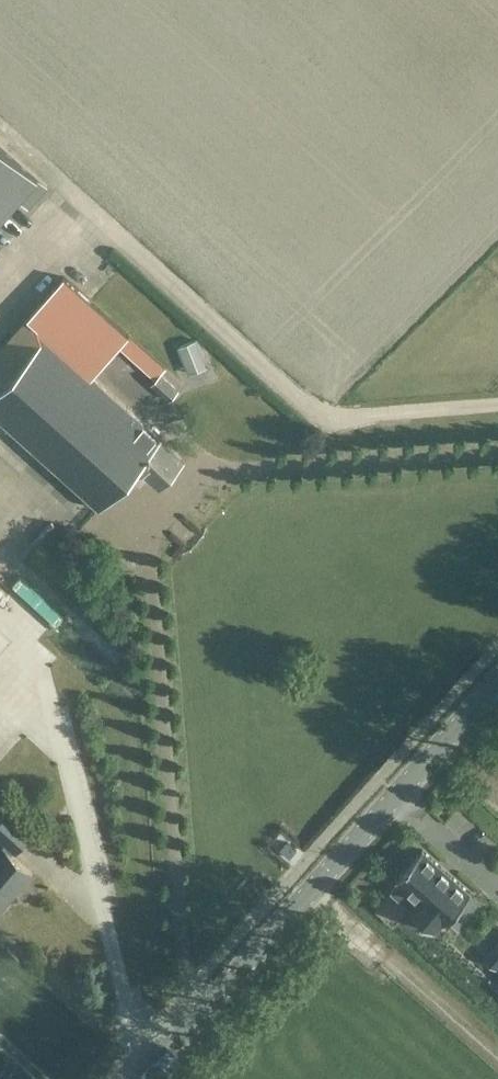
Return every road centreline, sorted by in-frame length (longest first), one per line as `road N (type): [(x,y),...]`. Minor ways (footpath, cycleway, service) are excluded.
road 1 (tertiary): [(144,1078),(497,679)]

